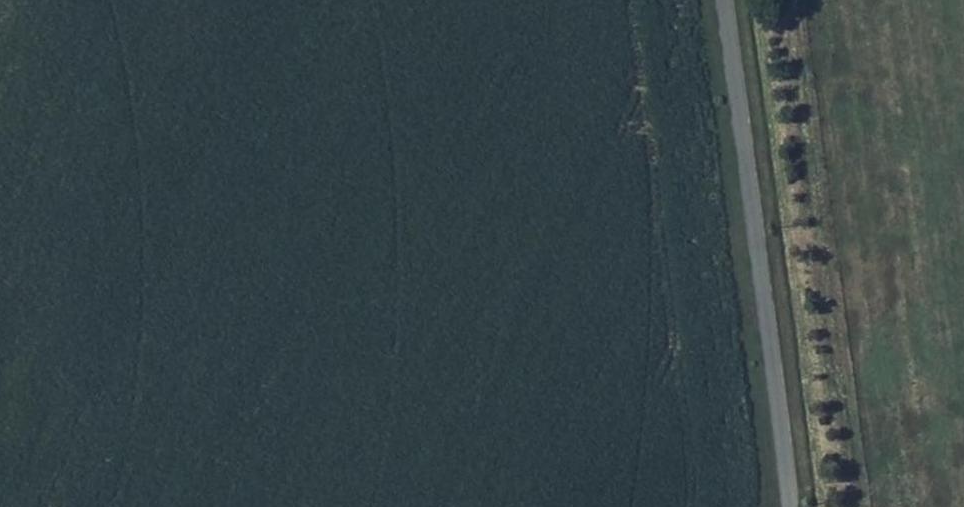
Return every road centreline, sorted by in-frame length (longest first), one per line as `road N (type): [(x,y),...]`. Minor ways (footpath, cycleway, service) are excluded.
road 1 (track): [(733,0),(762,184),(793,506)]

